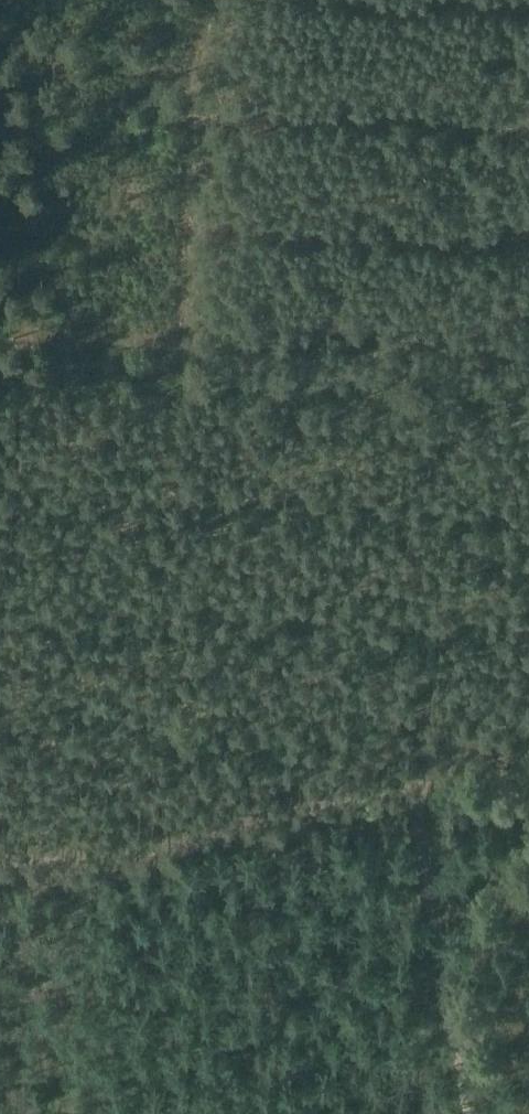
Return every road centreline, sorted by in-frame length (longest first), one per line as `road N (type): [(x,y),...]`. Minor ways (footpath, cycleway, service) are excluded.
road 1 (track): [(421,787),(142,854),(0,862)]

